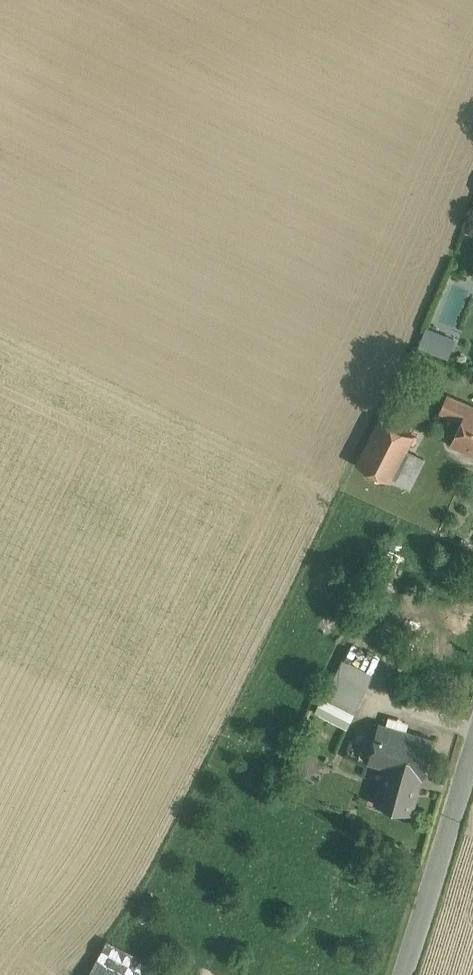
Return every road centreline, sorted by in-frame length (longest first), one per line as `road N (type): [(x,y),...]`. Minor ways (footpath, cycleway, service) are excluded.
road 1 (tertiary): [(472,753),(401,974)]

